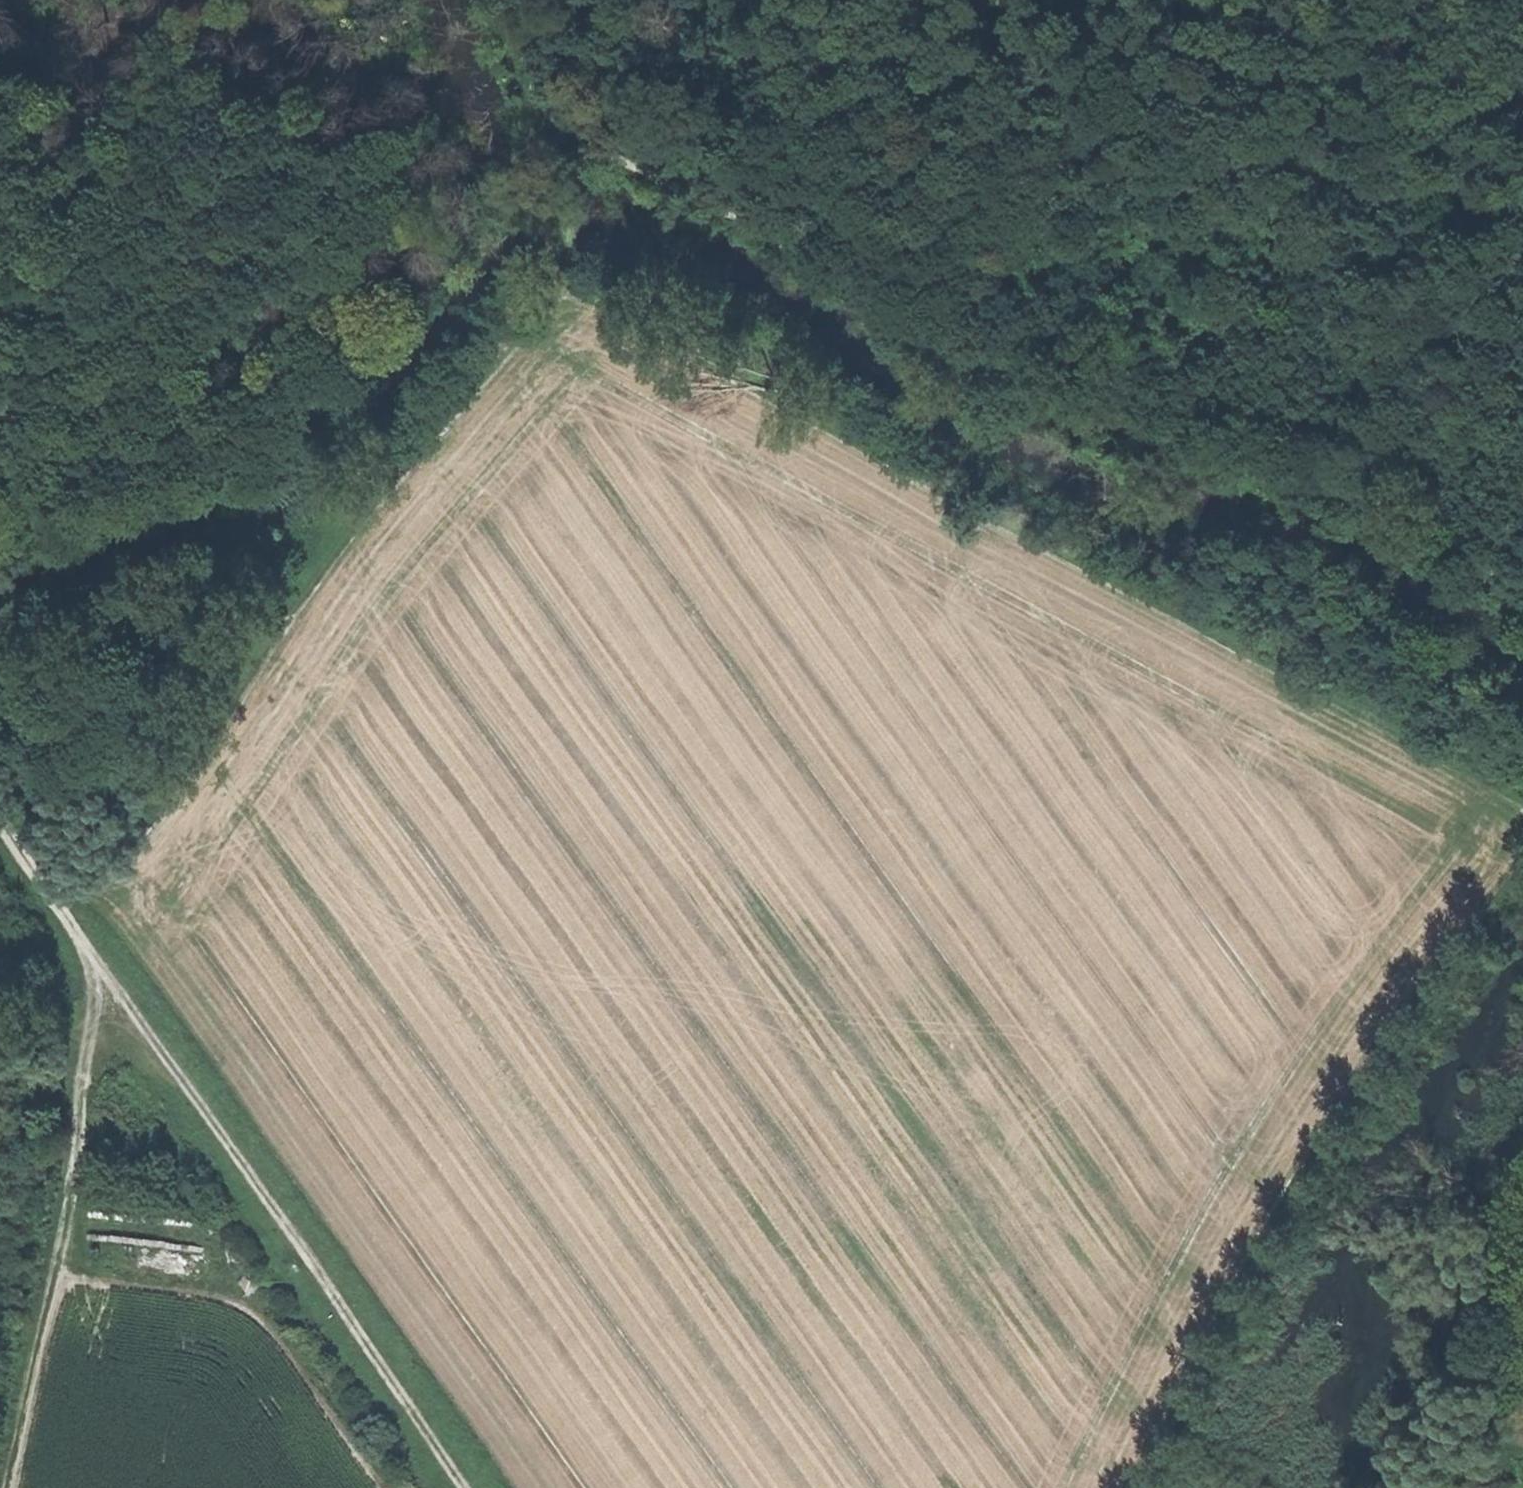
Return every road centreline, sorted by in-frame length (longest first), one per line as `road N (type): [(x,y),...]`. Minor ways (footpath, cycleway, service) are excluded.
road 1 (track): [(1522,597),(1399,504),(1027,390),(680,183),(601,151),(518,58),(521,0)]
road 2 (track): [(0,822),(449,1487)]
road 3 (track): [(31,1487),(80,1117),(78,1064),(125,1010)]

